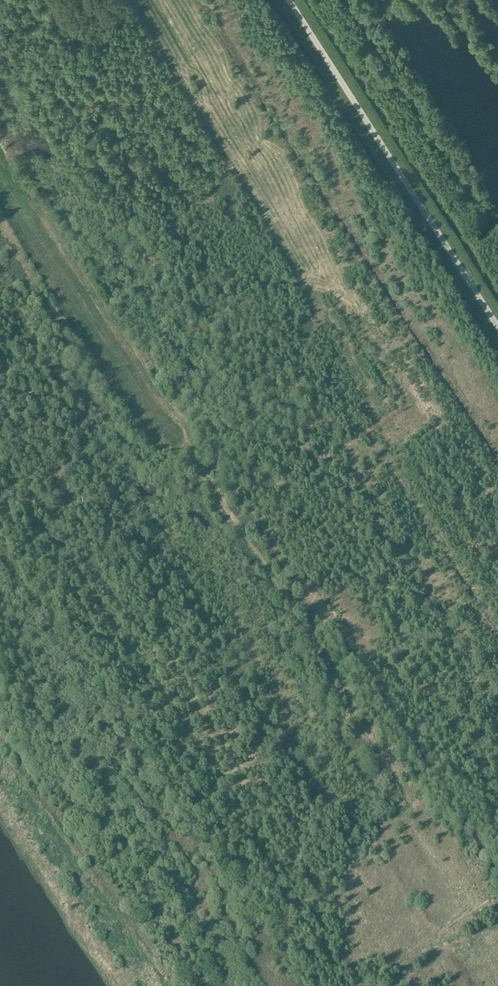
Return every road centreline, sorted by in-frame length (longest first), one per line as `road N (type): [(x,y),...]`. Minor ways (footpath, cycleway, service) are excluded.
road 1 (unclassified): [(497,329),(288,0)]

